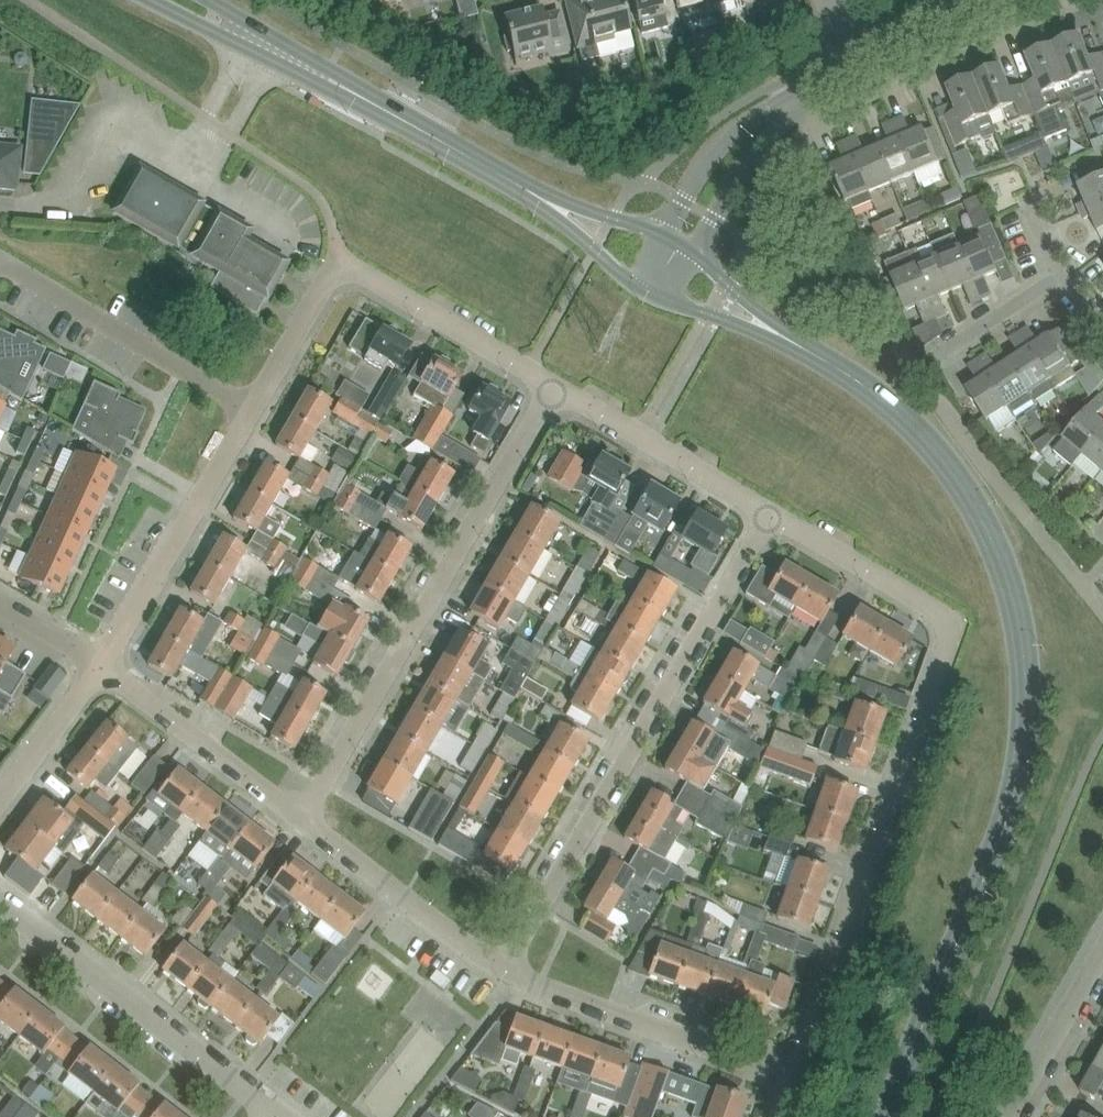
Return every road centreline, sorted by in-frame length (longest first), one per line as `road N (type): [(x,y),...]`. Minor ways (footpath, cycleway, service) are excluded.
road 1 (tertiary): [(889,1116),(1005,821),(1025,730),(1024,663),(1015,609),(975,508),(888,411),(805,348)]
road 2 (residential): [(799,1057),(946,629),(925,600),(772,521)]
road 3 (residential): [(505,959),(772,521)]
road 4 (residential): [(298,822),(553,388)]
road 5 (residential): [(279,1105),(0,894)]
road 6 (tertiary): [(551,205),(256,38)]
road 7 (residential): [(799,1057),(505,959)]
road 8 (residential): [(99,671),(251,406)]
road 9 (residential): [(251,406),(0,264)]
road 10 (residential): [(553,388),(374,280),(325,283)]
road 11 (residential): [(772,521),(553,388)]
road 12 (residential): [(298,822),(99,671)]
road 13 (residential): [(505,959),(371,880),(298,822)]
road 14 (residential): [(807,89),(768,105),(718,147),(663,235)]
road 15 (residential): [(697,253),(744,167),(807,89)]
road 16 (residential): [(1008,1116),(1102,953)]
road 17 (residential): [(912,382),(1059,273)]
road 18 (tertiary): [(651,291),(805,348)]
road 19 (residential): [(0,793),(99,671)]
road 20 (tertiary): [(805,348),(697,253)]
road 21 (residential): [(251,406),(325,283)]
road 22 (residential): [(848,54),(980,0)]
road 23 (tertiary): [(551,205),(612,266),(651,291)]

